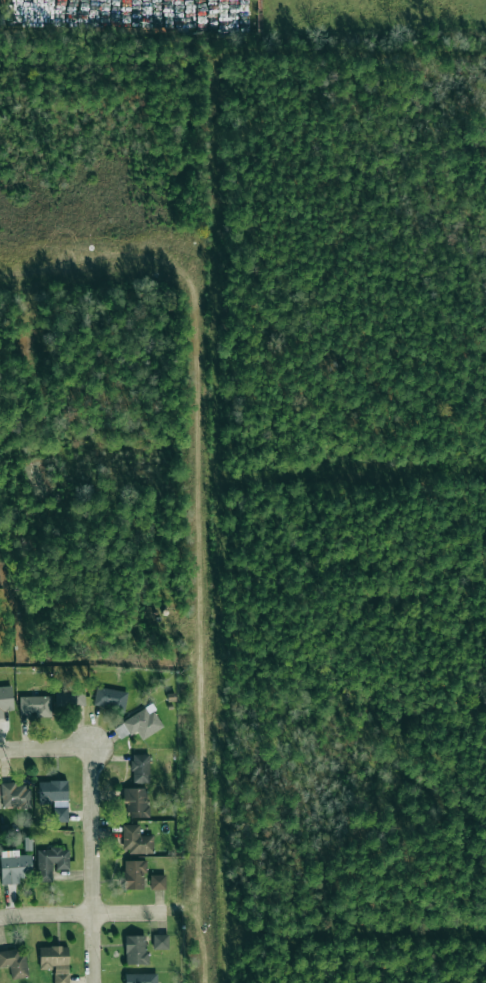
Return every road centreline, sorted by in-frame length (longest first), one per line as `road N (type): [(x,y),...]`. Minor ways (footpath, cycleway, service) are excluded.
road 1 (residential): [(93,982),(90,748)]
road 2 (residential): [(0,918),(205,911)]

